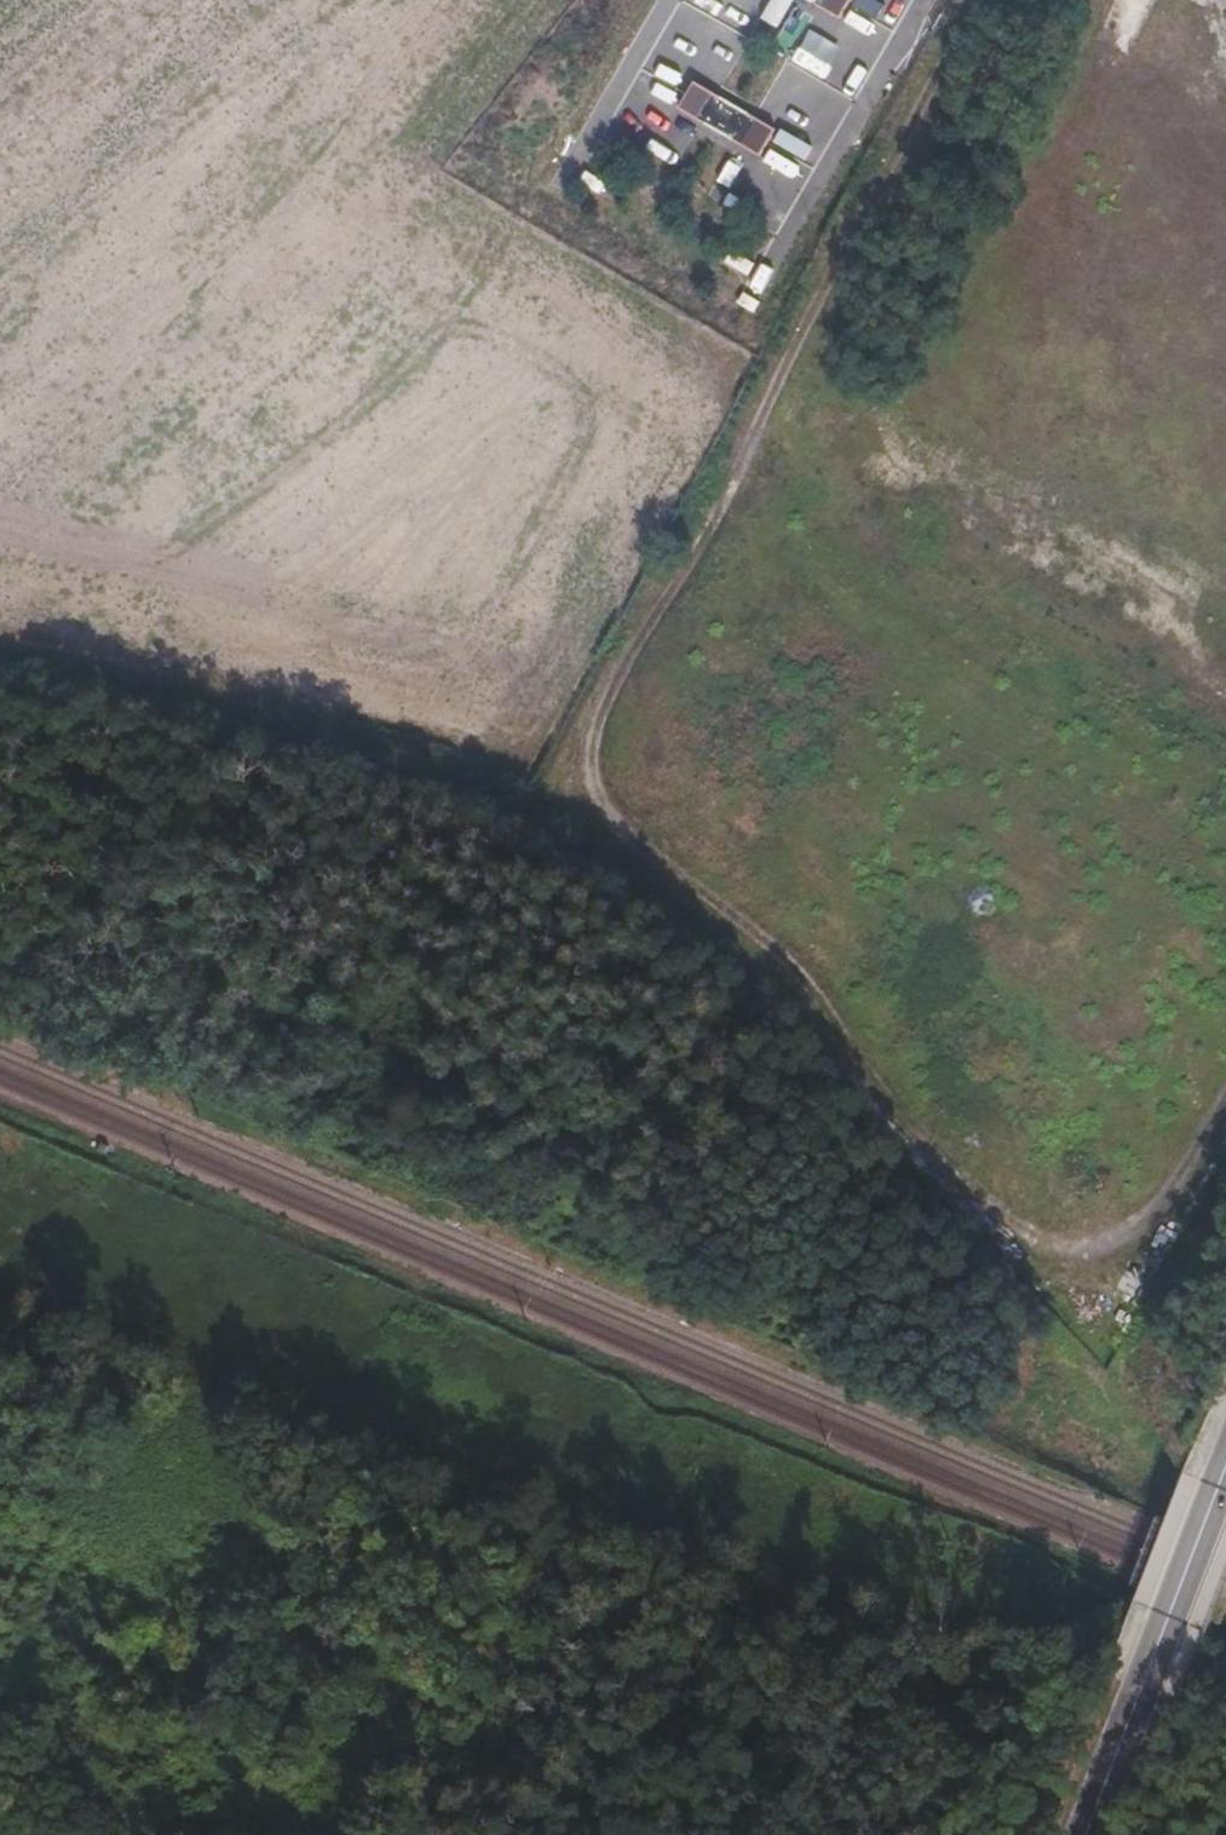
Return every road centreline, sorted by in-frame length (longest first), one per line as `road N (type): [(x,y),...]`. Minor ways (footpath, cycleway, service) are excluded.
road 1 (secondary): [(1225,1489),(1088,1834)]

